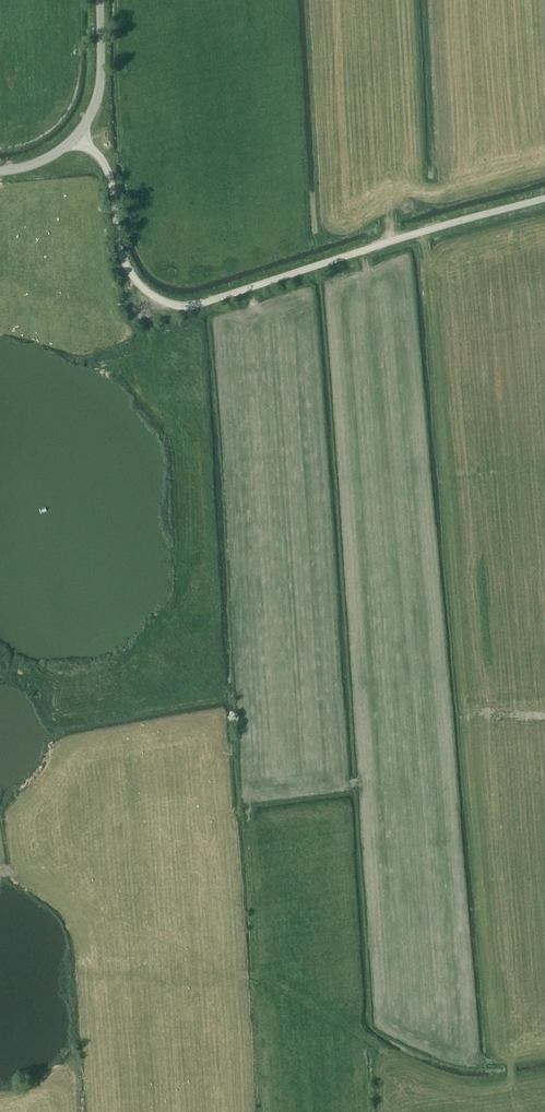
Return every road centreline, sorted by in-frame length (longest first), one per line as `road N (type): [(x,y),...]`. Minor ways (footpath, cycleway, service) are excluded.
road 1 (unclassified): [(76,135),(110,175),(128,268),(151,293),(178,305),(544,198)]
road 2 (unclassified): [(76,135),(100,85),(100,0)]

